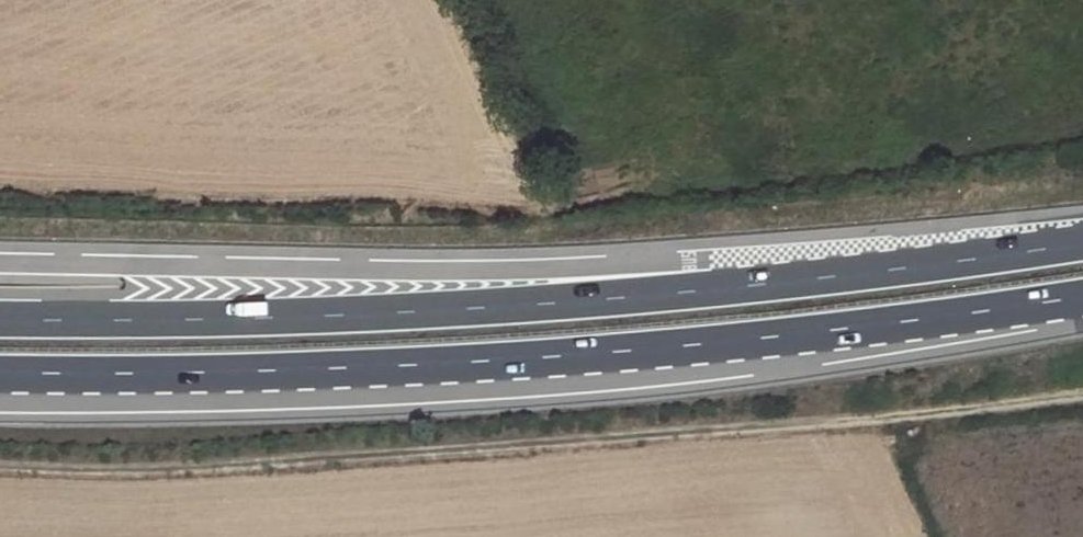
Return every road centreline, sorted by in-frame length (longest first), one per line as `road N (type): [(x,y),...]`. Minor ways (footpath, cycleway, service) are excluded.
road 1 (trunk): [(0,379),(438,371),(703,351),(1082,299)]
road 2 (trunk): [(1082,243),(699,293),(429,314),(0,322)]
road 3 (track): [(1082,400),(147,473),(0,469)]
road 4 (track): [(513,0),(577,146),(567,173),(518,194),(453,193)]

